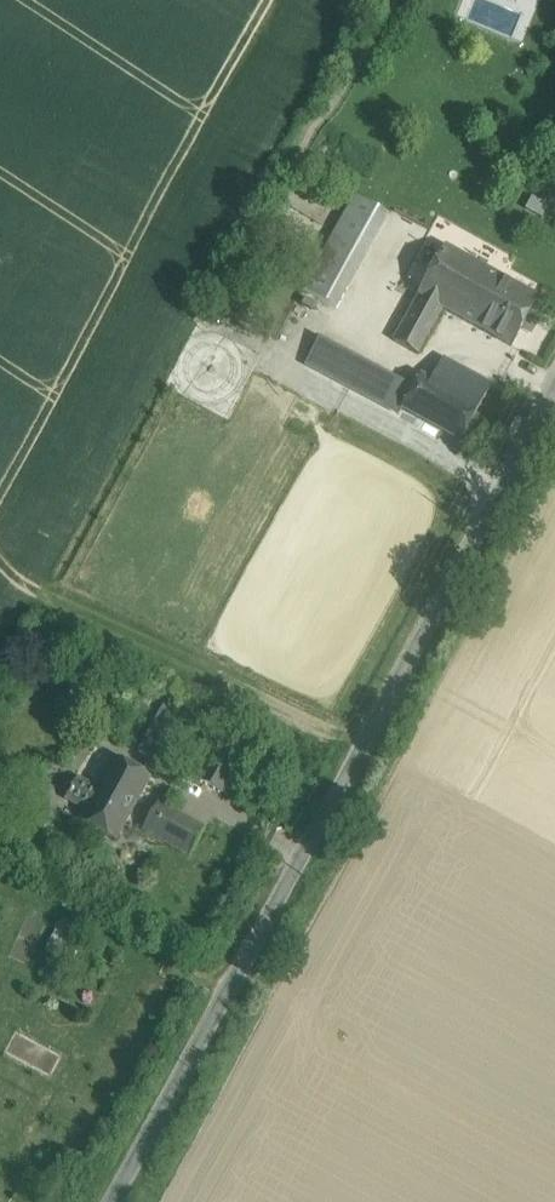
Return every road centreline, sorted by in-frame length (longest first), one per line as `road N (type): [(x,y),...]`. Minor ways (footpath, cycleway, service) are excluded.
road 1 (unclassified): [(554,385),(108,1201)]
road 2 (track): [(358,744),(48,595)]

